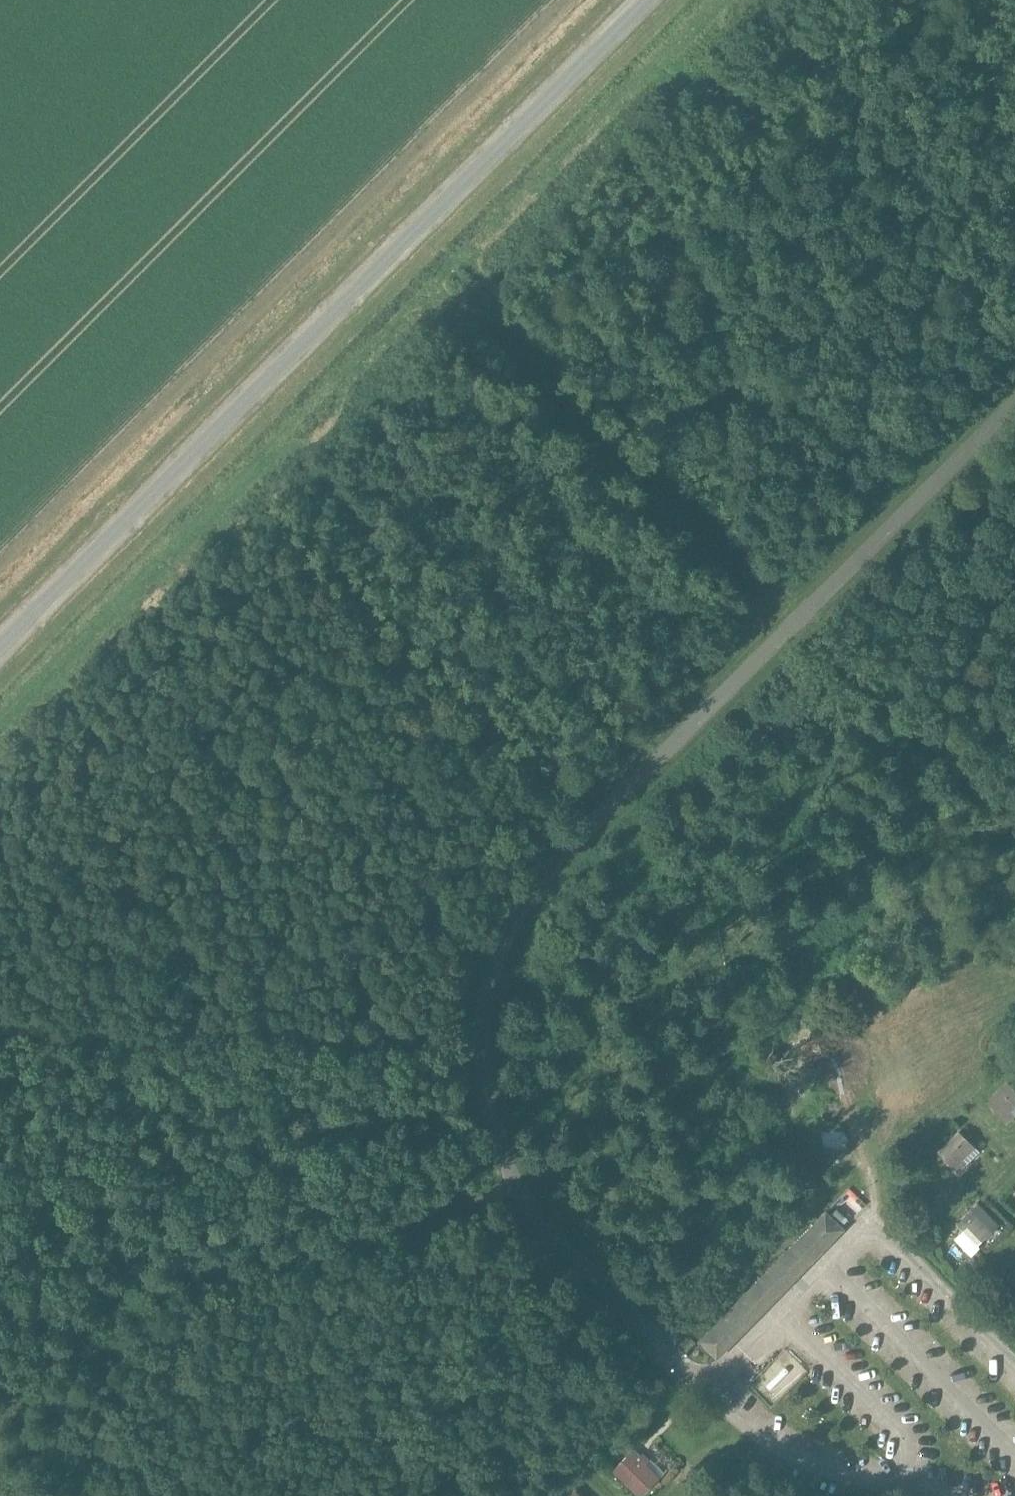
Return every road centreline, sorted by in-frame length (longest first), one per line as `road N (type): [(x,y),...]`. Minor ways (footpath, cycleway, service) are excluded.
road 1 (residential): [(702,1383),(517,1190),(492,1128),(480,1058),(486,995),(507,936),(545,873),(1014,401)]
road 2 (unclassified): [(0,645),(646,0)]

